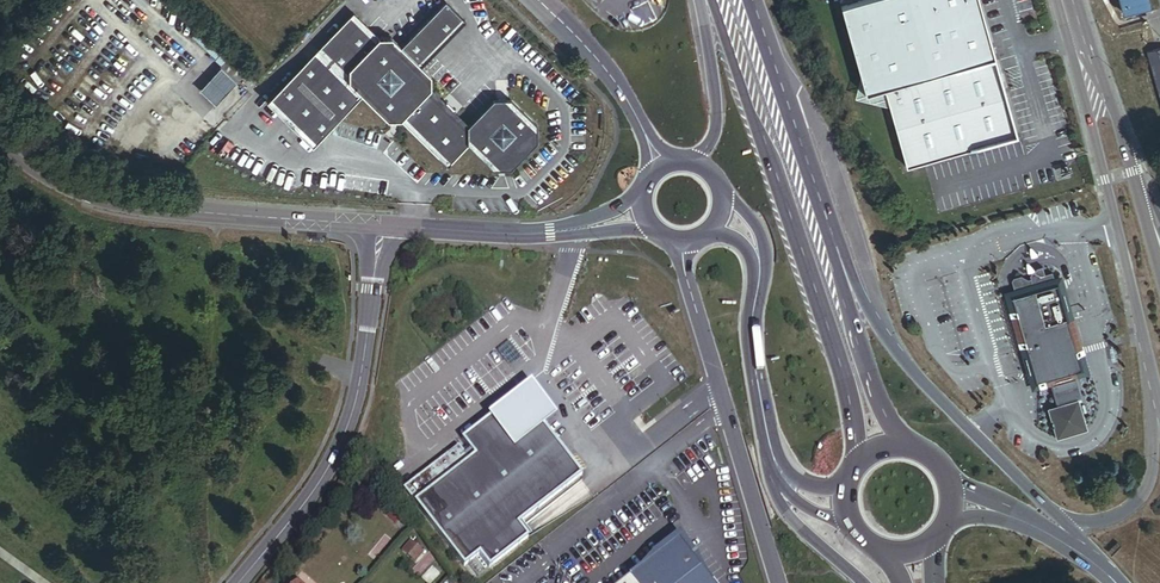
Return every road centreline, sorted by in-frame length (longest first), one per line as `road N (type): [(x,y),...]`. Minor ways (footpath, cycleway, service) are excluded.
road 1 (primary): [(709,0),(840,359),(853,465)]
road 2 (secondary): [(0,146),(37,179),(108,206),(380,225)]
road 3 (residential): [(237,582),(320,482),(344,434),(357,396),(380,225)]
road 4 (primary): [(1064,523),(898,354),(836,246)]
road 5 (residential): [(684,243),(684,270),(779,582)]
road 6 (secondary): [(1088,71),(1089,123),(1154,378)]
road 7 (primary): [(836,246),(753,0)]
road 8 (primary): [(909,445),(863,361),(836,246)]
road 9 (secondary): [(539,0),(607,70),(663,165)]
road 10 (primary): [(1154,378),(1144,492),(1110,518),(1064,523)]
road 11 (secondary): [(759,263),(751,349),(771,453)]
road 12 (secondary): [(380,225),(569,231)]
road 13 (primary): [(702,0),(716,107),(697,163)]
road 14 (primary): [(771,453),(789,516),(864,582)]
road 15 (secondary): [(1083,555),(1015,518),(953,499)]

